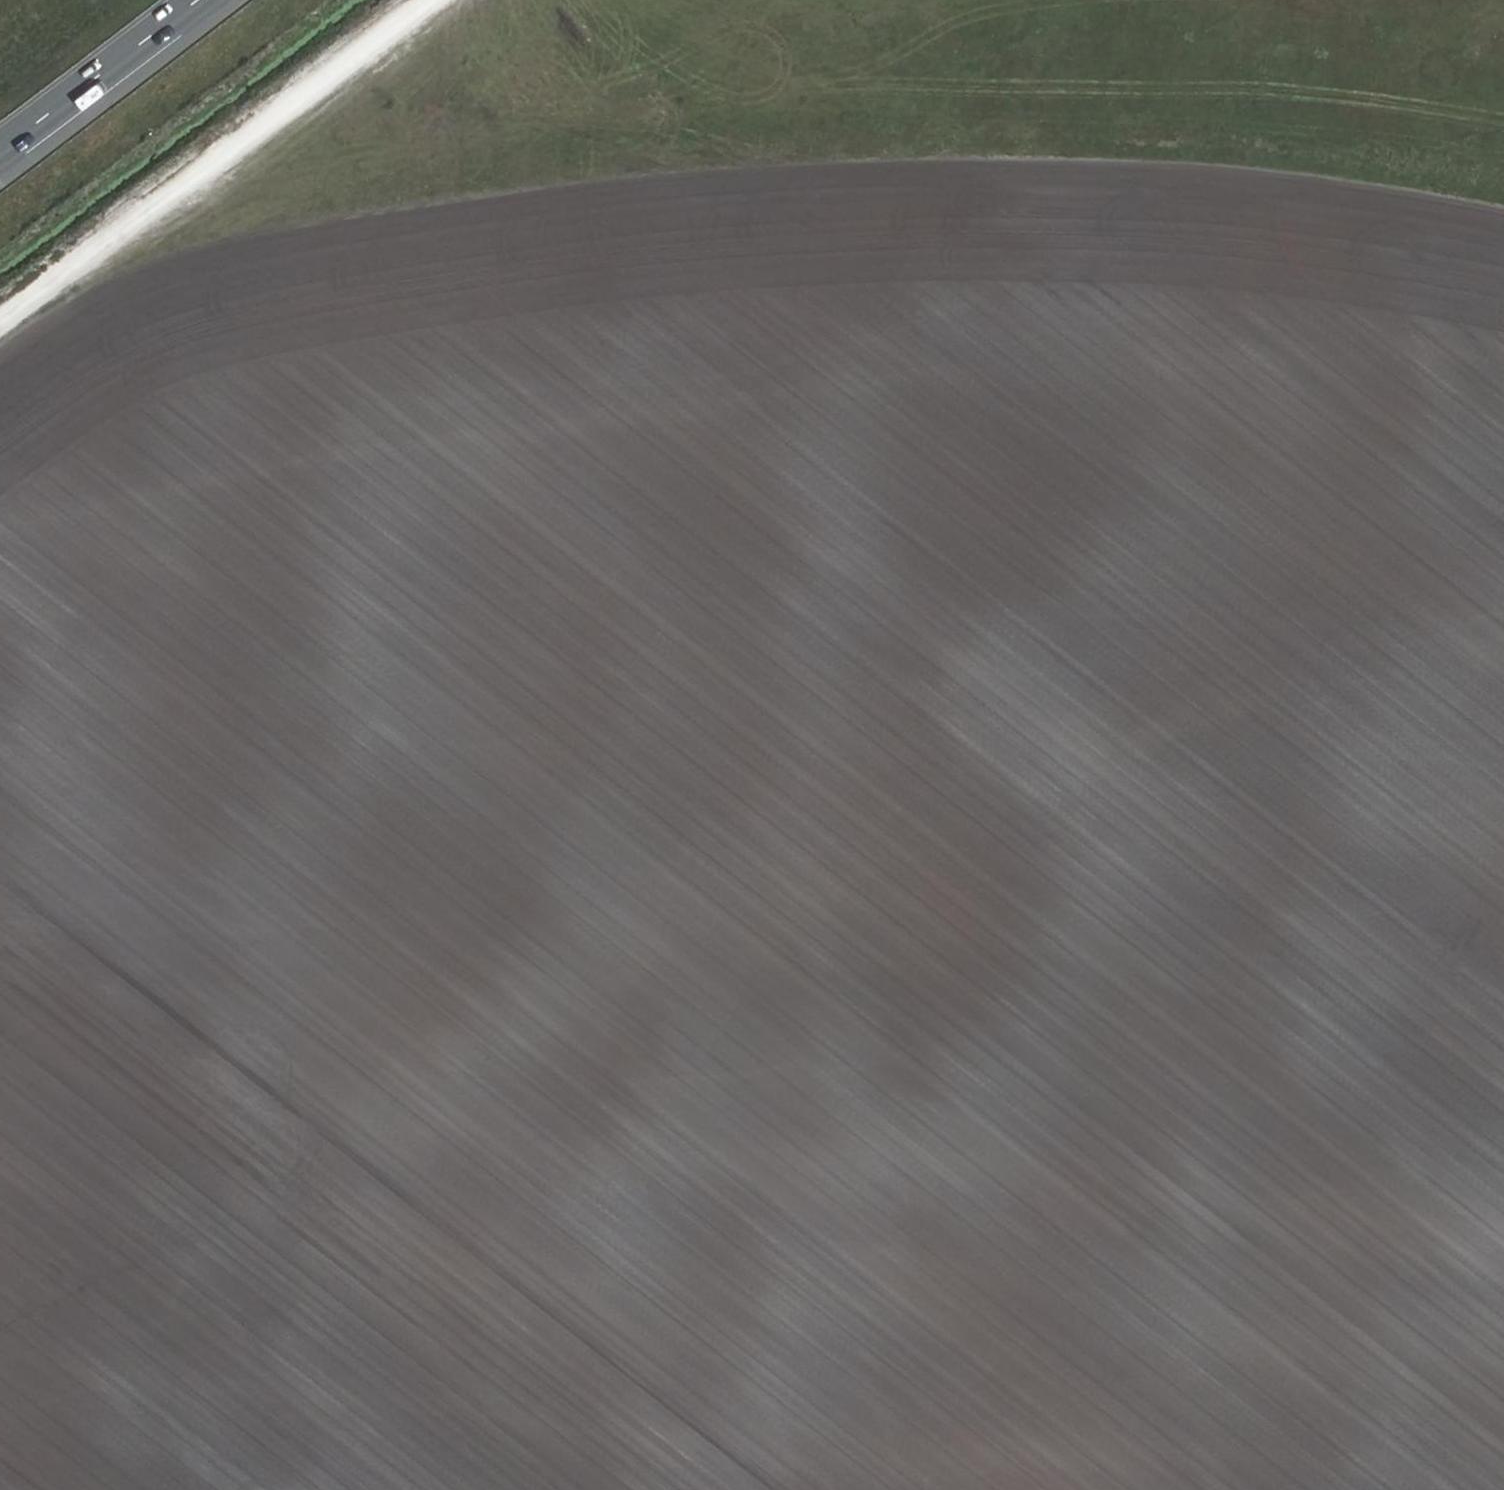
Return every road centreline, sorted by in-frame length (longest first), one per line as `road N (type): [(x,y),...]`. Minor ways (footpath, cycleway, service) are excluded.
road 1 (track): [(0,323),(422,0)]
road 2 (motorway): [(0,149),(198,0)]

